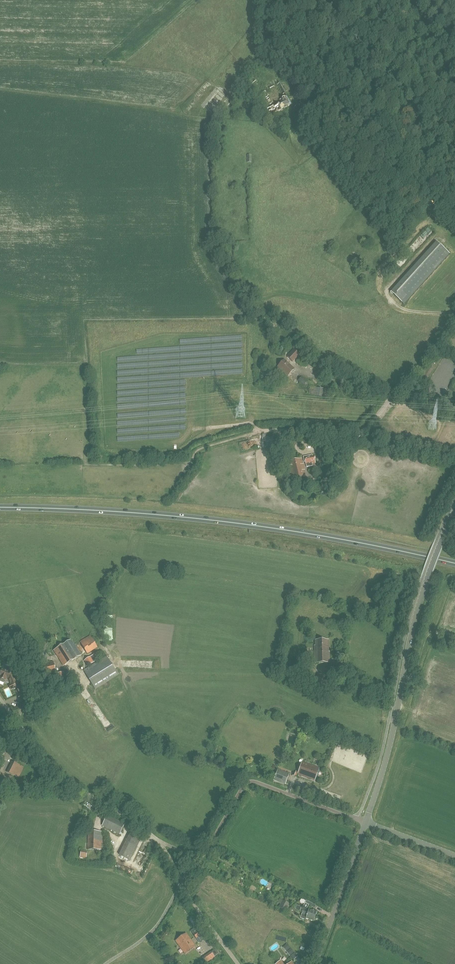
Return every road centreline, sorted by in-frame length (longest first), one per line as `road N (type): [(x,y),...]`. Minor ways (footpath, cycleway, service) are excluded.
road 1 (trunk): [(0,508),(213,521),(454,564)]
road 2 (tertiary): [(366,823),(425,581),(454,507)]
road 3 (unclassified): [(454,219),(372,141),(257,0)]
road 4 (unclassified): [(366,823),(254,782),(202,856),(162,844)]
road 5 (unclassified): [(19,725),(72,785),(162,844)]
road 6 (track): [(186,454),(273,431),(362,437)]
road 7 (tertiary): [(317,963),(366,823)]
road 8 (unclassified): [(362,437),(454,325)]

